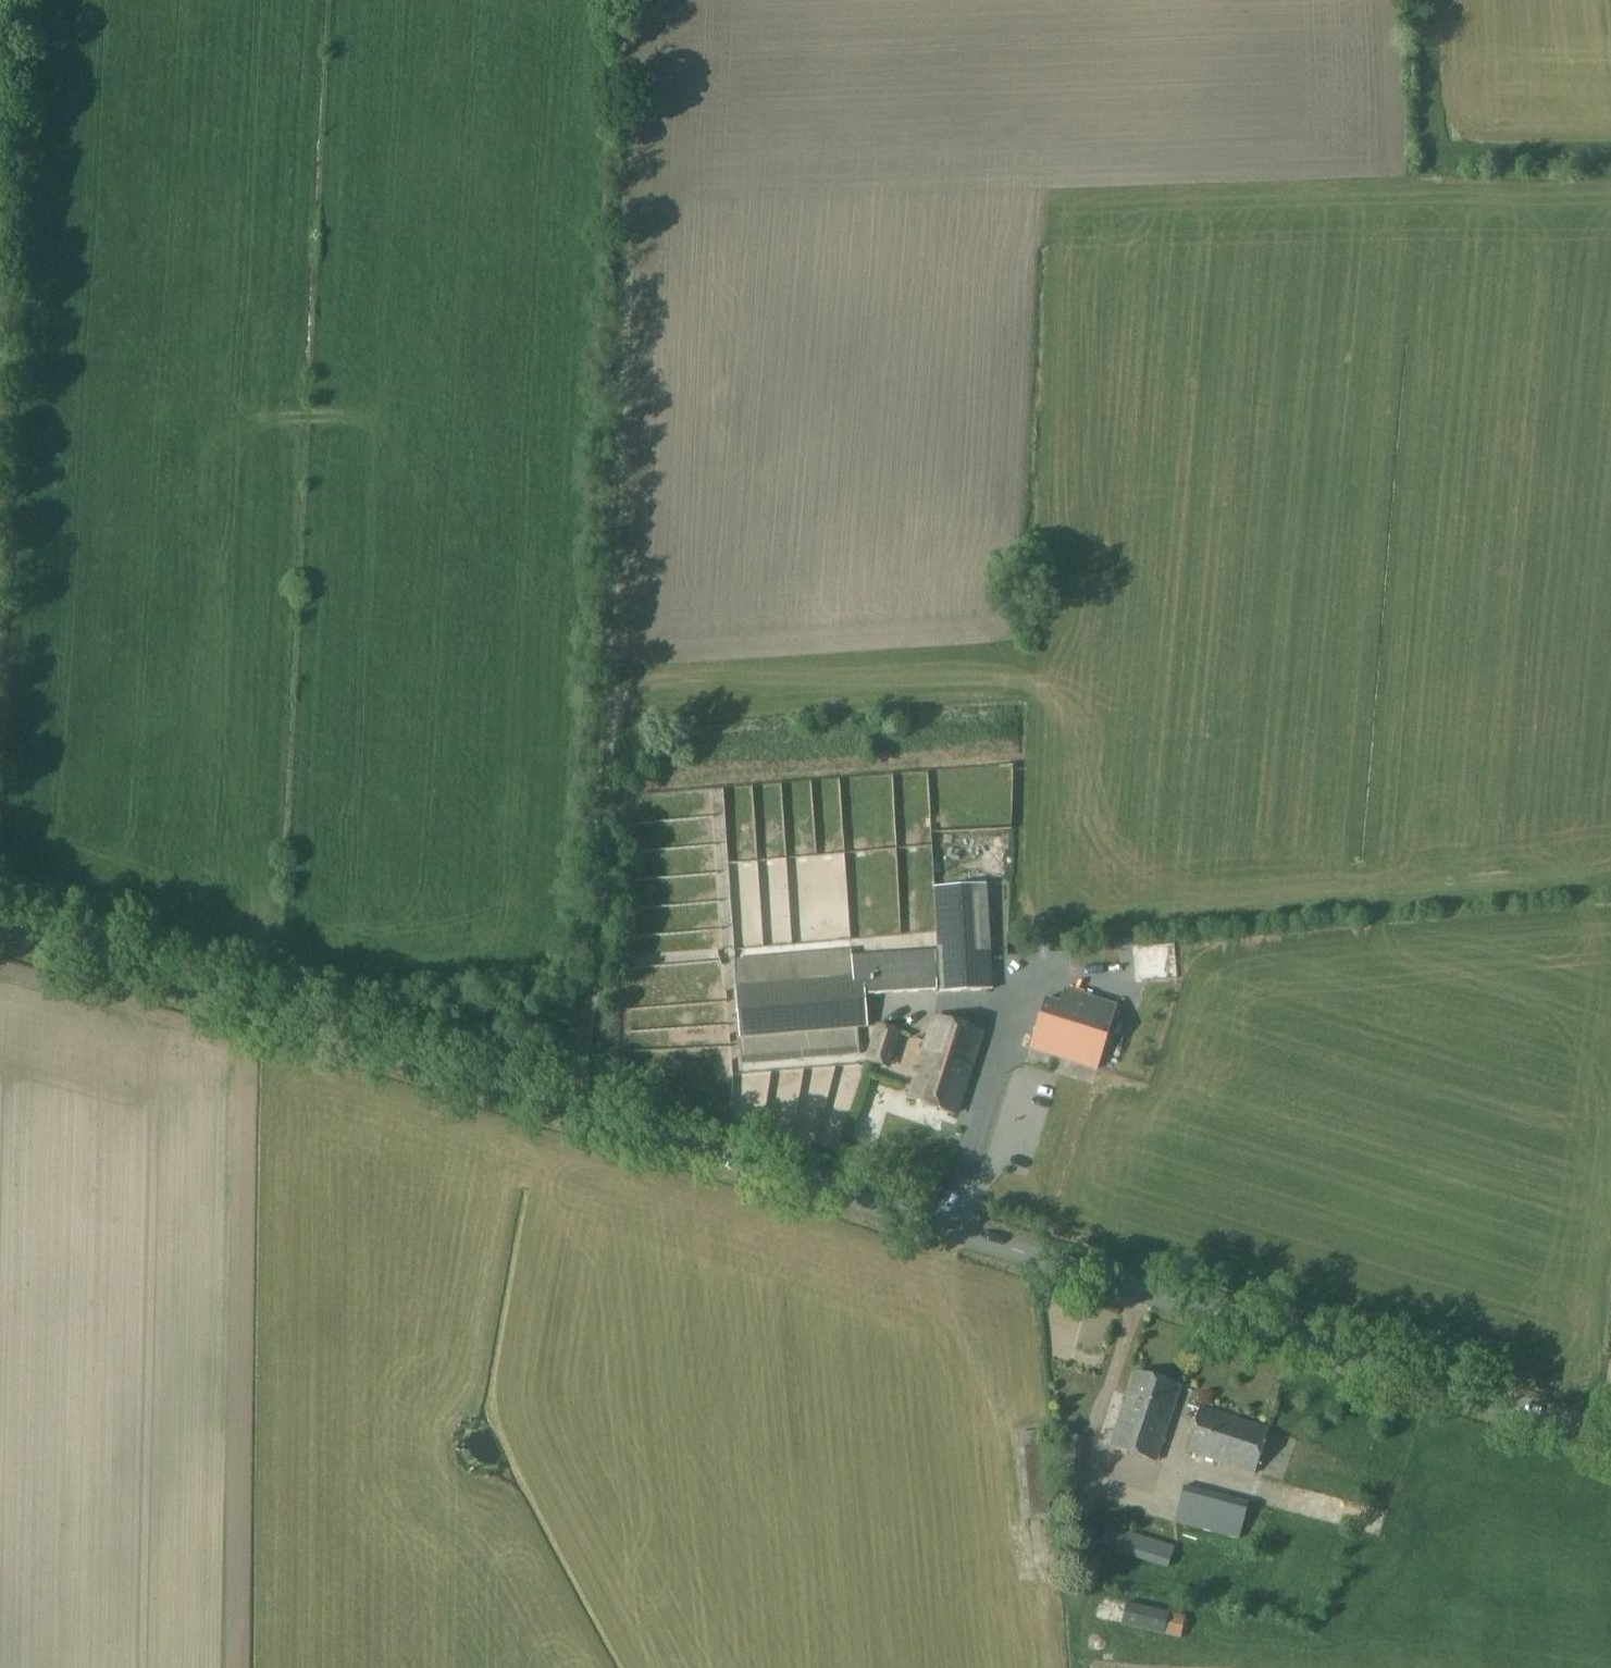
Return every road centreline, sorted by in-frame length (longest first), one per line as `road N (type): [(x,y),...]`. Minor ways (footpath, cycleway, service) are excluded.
road 1 (tertiary): [(1610,1428),(0,918)]

